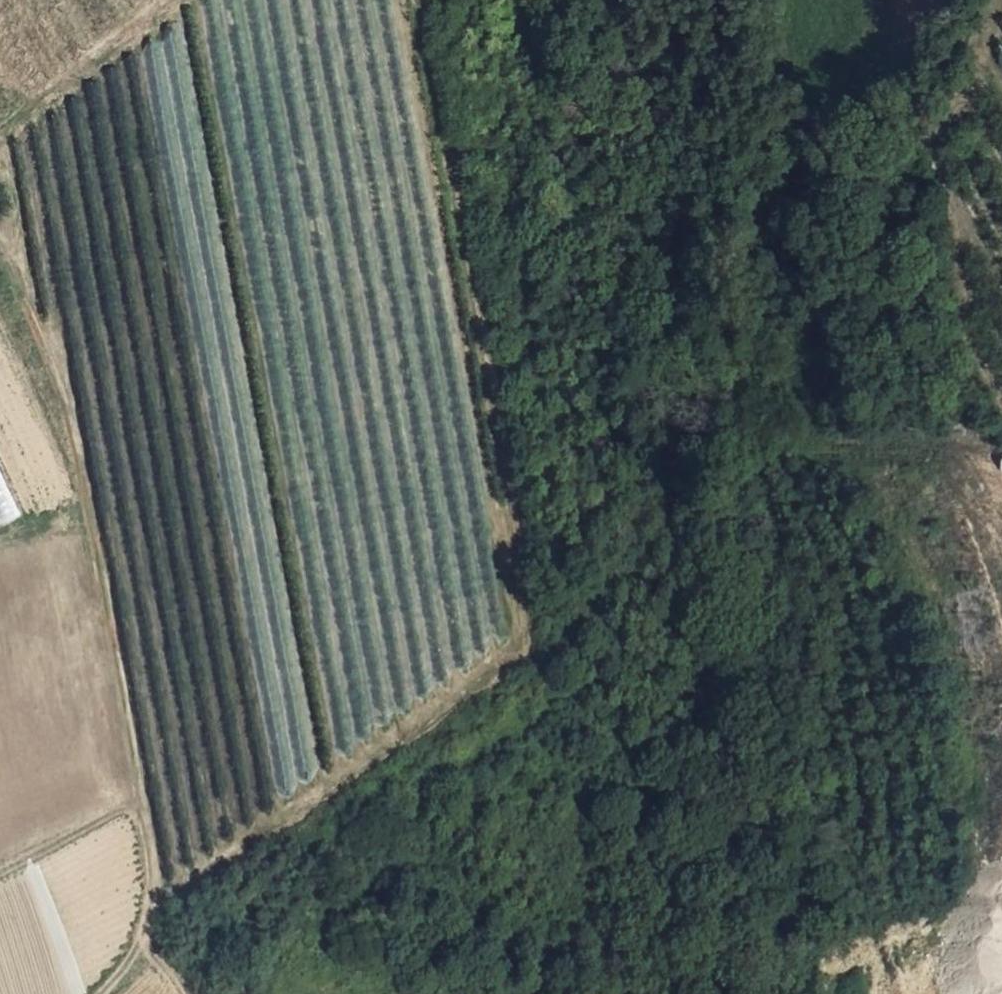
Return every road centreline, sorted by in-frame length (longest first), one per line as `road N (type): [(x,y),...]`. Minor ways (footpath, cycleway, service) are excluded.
road 1 (track): [(0,260),(74,417),(155,903),(142,940),(99,993)]

